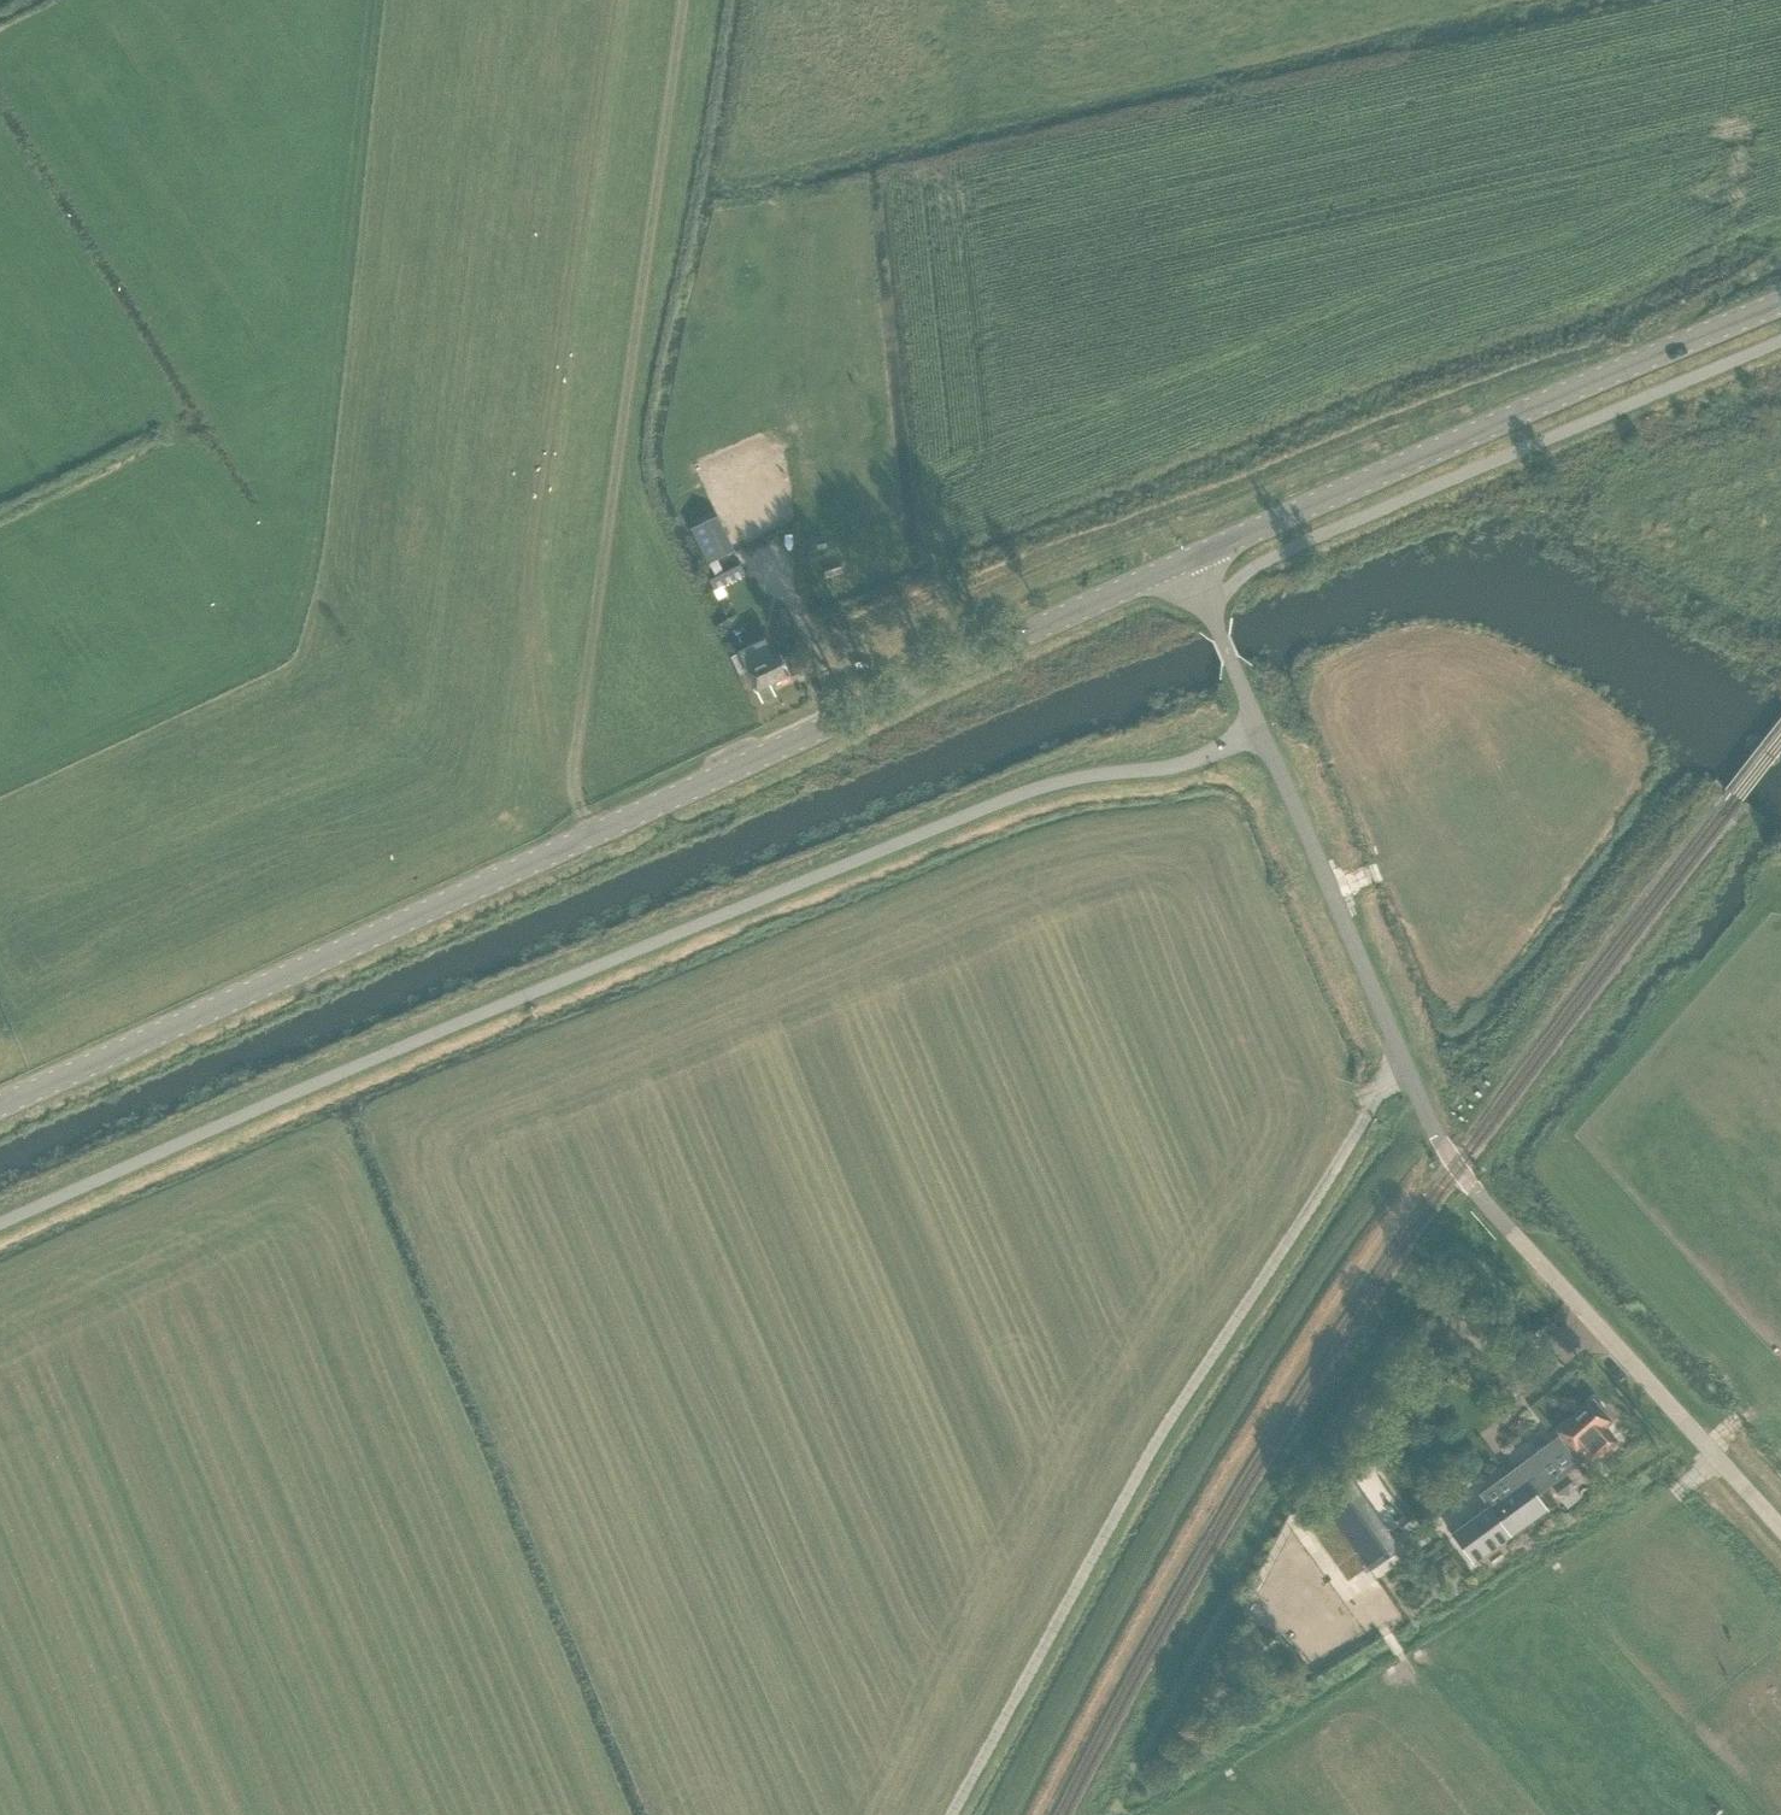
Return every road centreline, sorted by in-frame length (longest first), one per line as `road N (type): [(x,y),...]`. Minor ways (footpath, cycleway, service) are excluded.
road 1 (tertiary): [(0,1103),(1187,559)]
road 2 (unclassified): [(1780,1526),(1455,1168),(1187,559)]
road 3 (track): [(573,788),(685,0)]
road 4 (tertiary): [(1187,559),(1780,302)]

